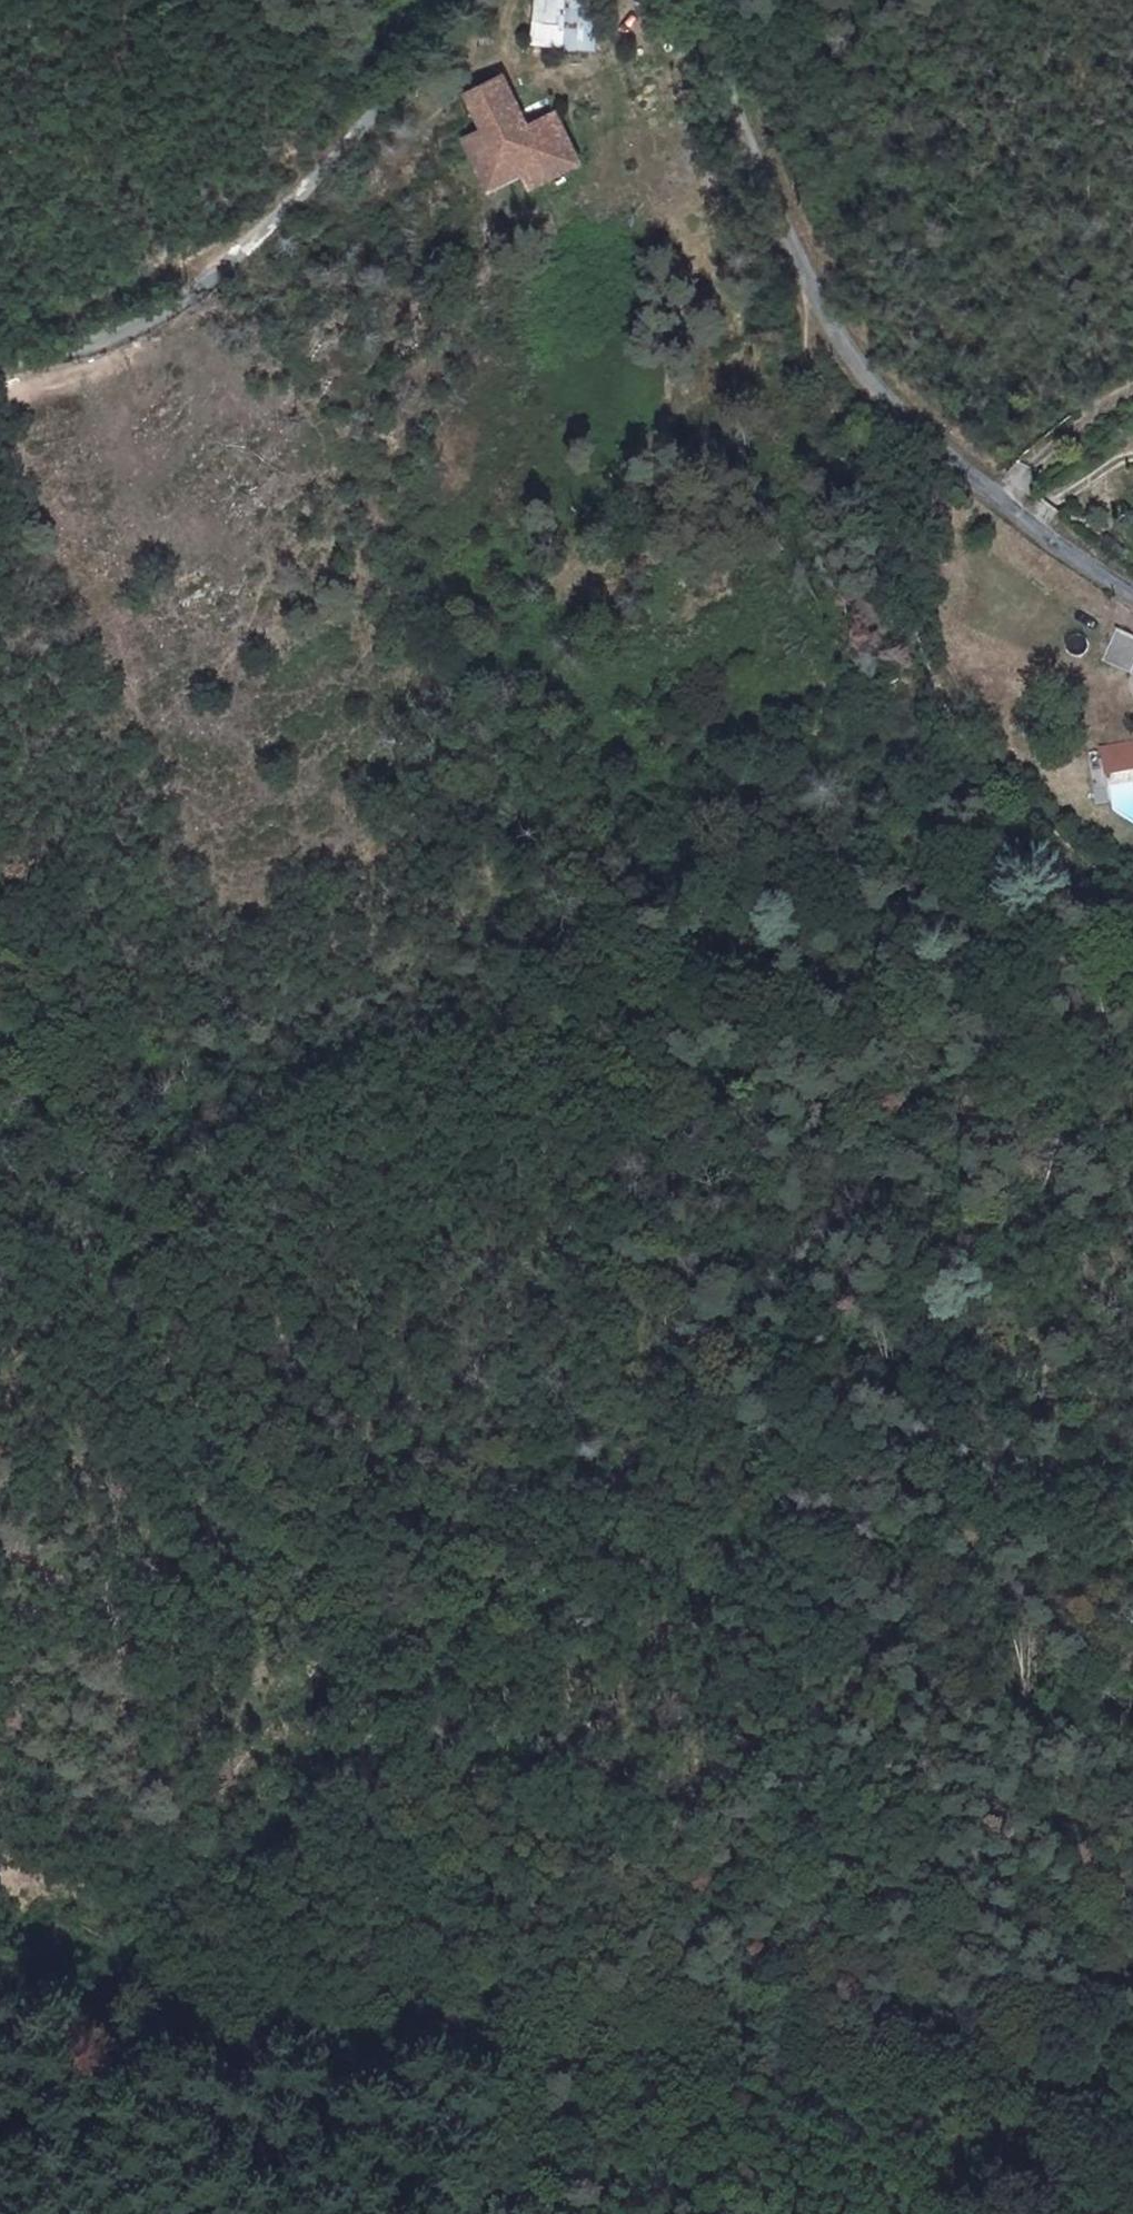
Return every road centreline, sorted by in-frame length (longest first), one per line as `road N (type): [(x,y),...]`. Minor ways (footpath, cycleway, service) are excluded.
road 1 (unclassified): [(1132,599),(980,496),(880,404),(812,299),(728,93),(702,0)]
road 2 (track): [(0,372),(98,345),(189,292),(281,205),(451,0)]

